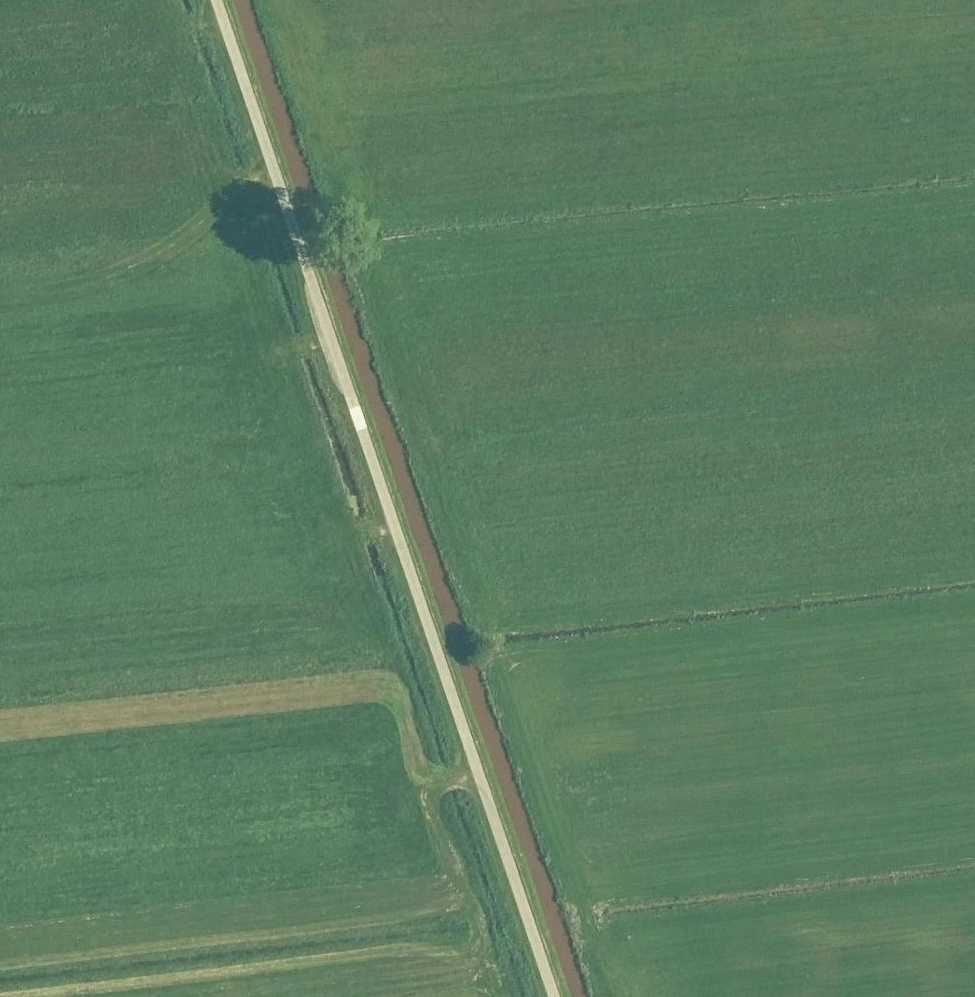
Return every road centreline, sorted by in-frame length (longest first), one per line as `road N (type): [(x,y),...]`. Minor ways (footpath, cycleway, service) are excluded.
road 1 (unclassified): [(551,996),(213,0)]

